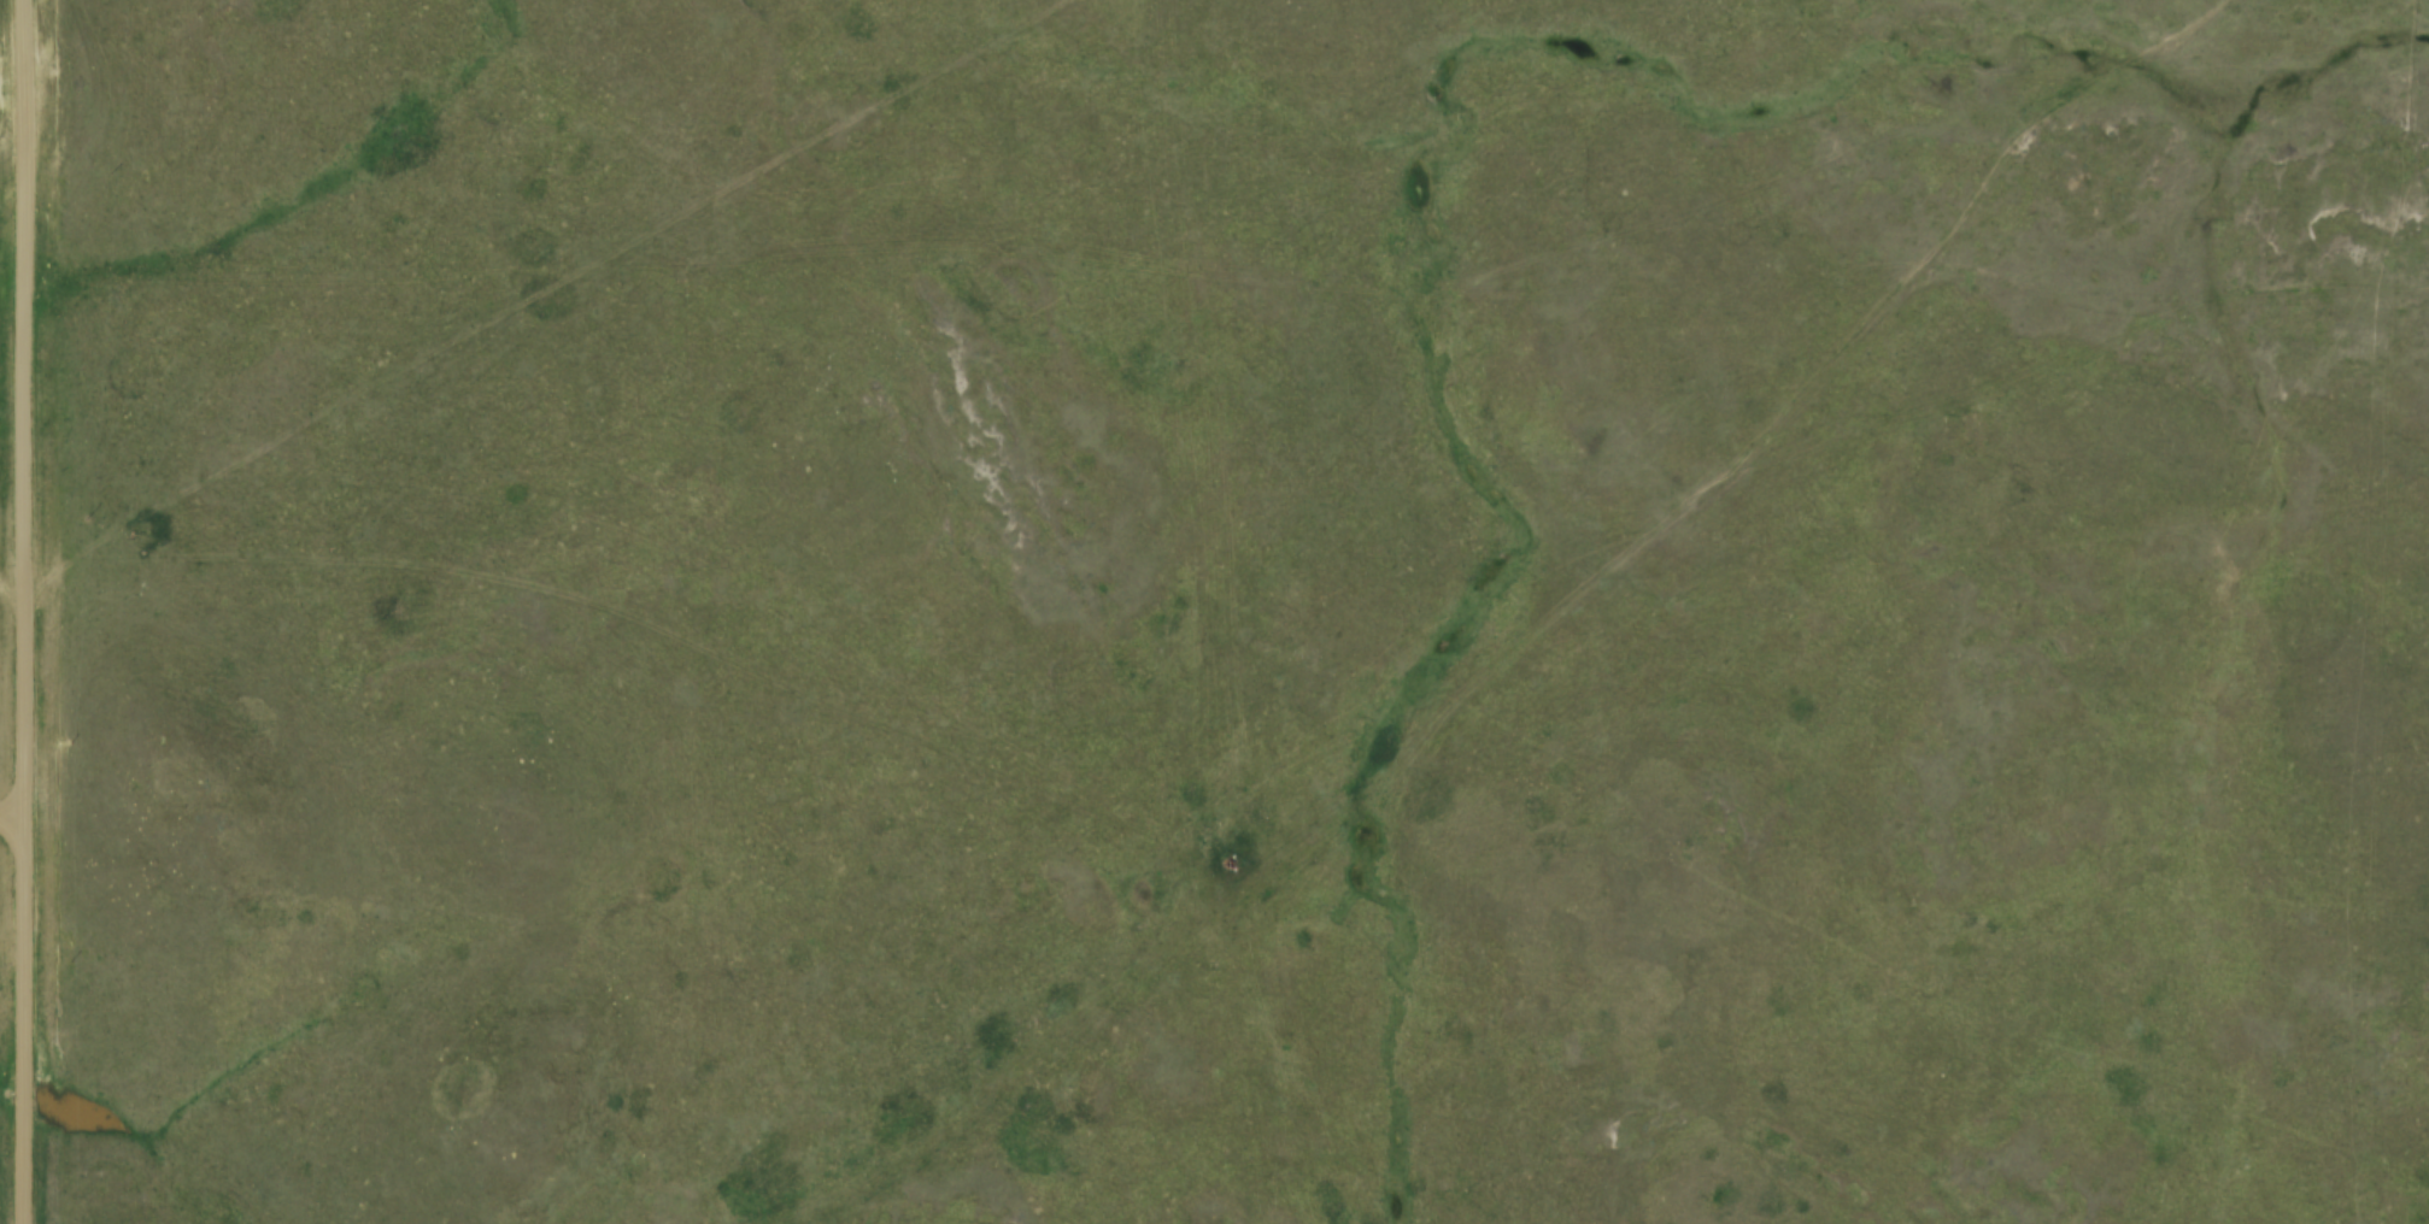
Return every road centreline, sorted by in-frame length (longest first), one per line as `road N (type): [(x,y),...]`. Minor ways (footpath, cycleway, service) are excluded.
road 1 (residential): [(29,1223),(29,0)]

